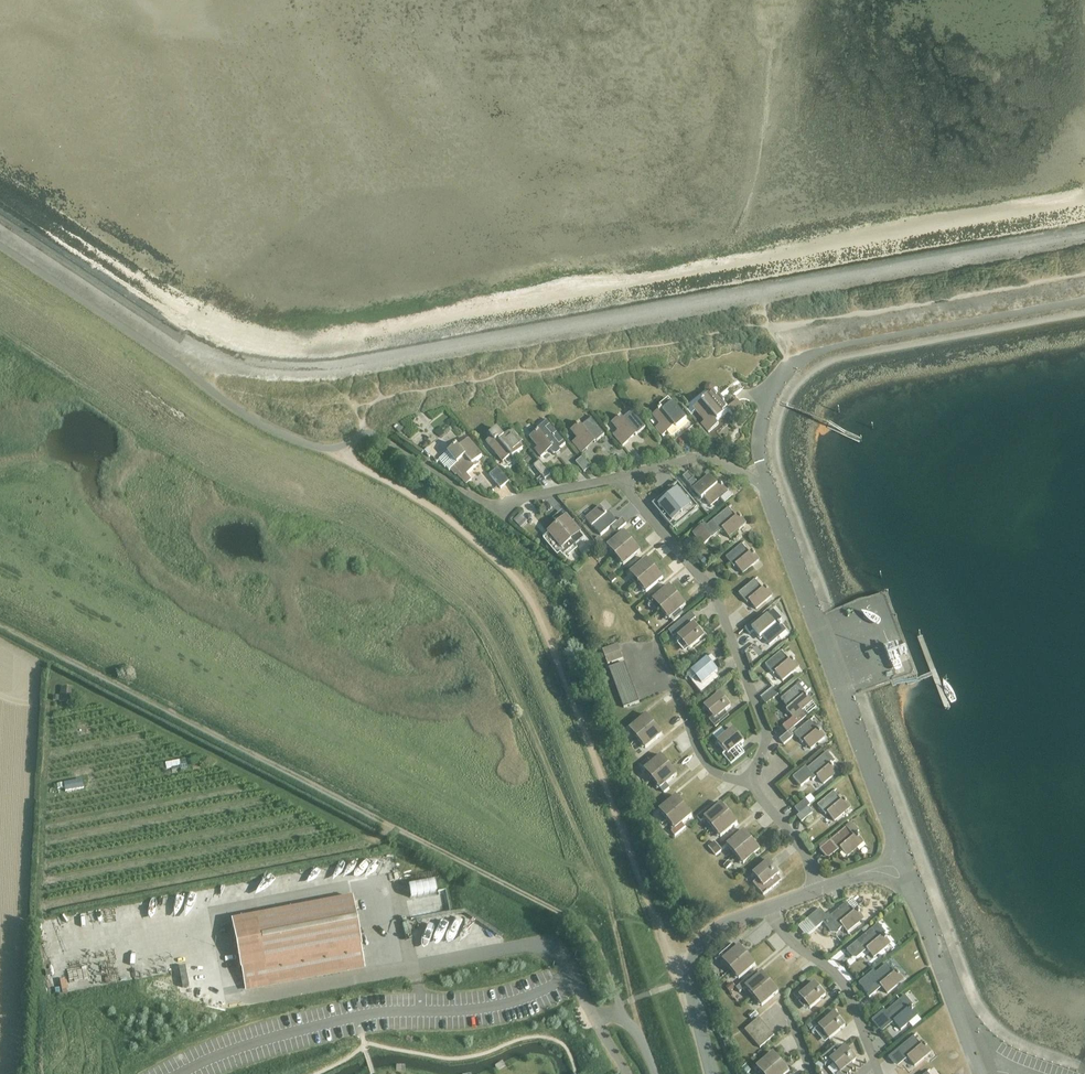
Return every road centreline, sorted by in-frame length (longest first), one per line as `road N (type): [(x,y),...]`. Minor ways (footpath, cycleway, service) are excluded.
road 1 (track): [(619,1004),(599,948),(581,927),(391,829)]
road 2 (unclassified): [(654,1073),(630,1026),(593,1017),(572,974)]

